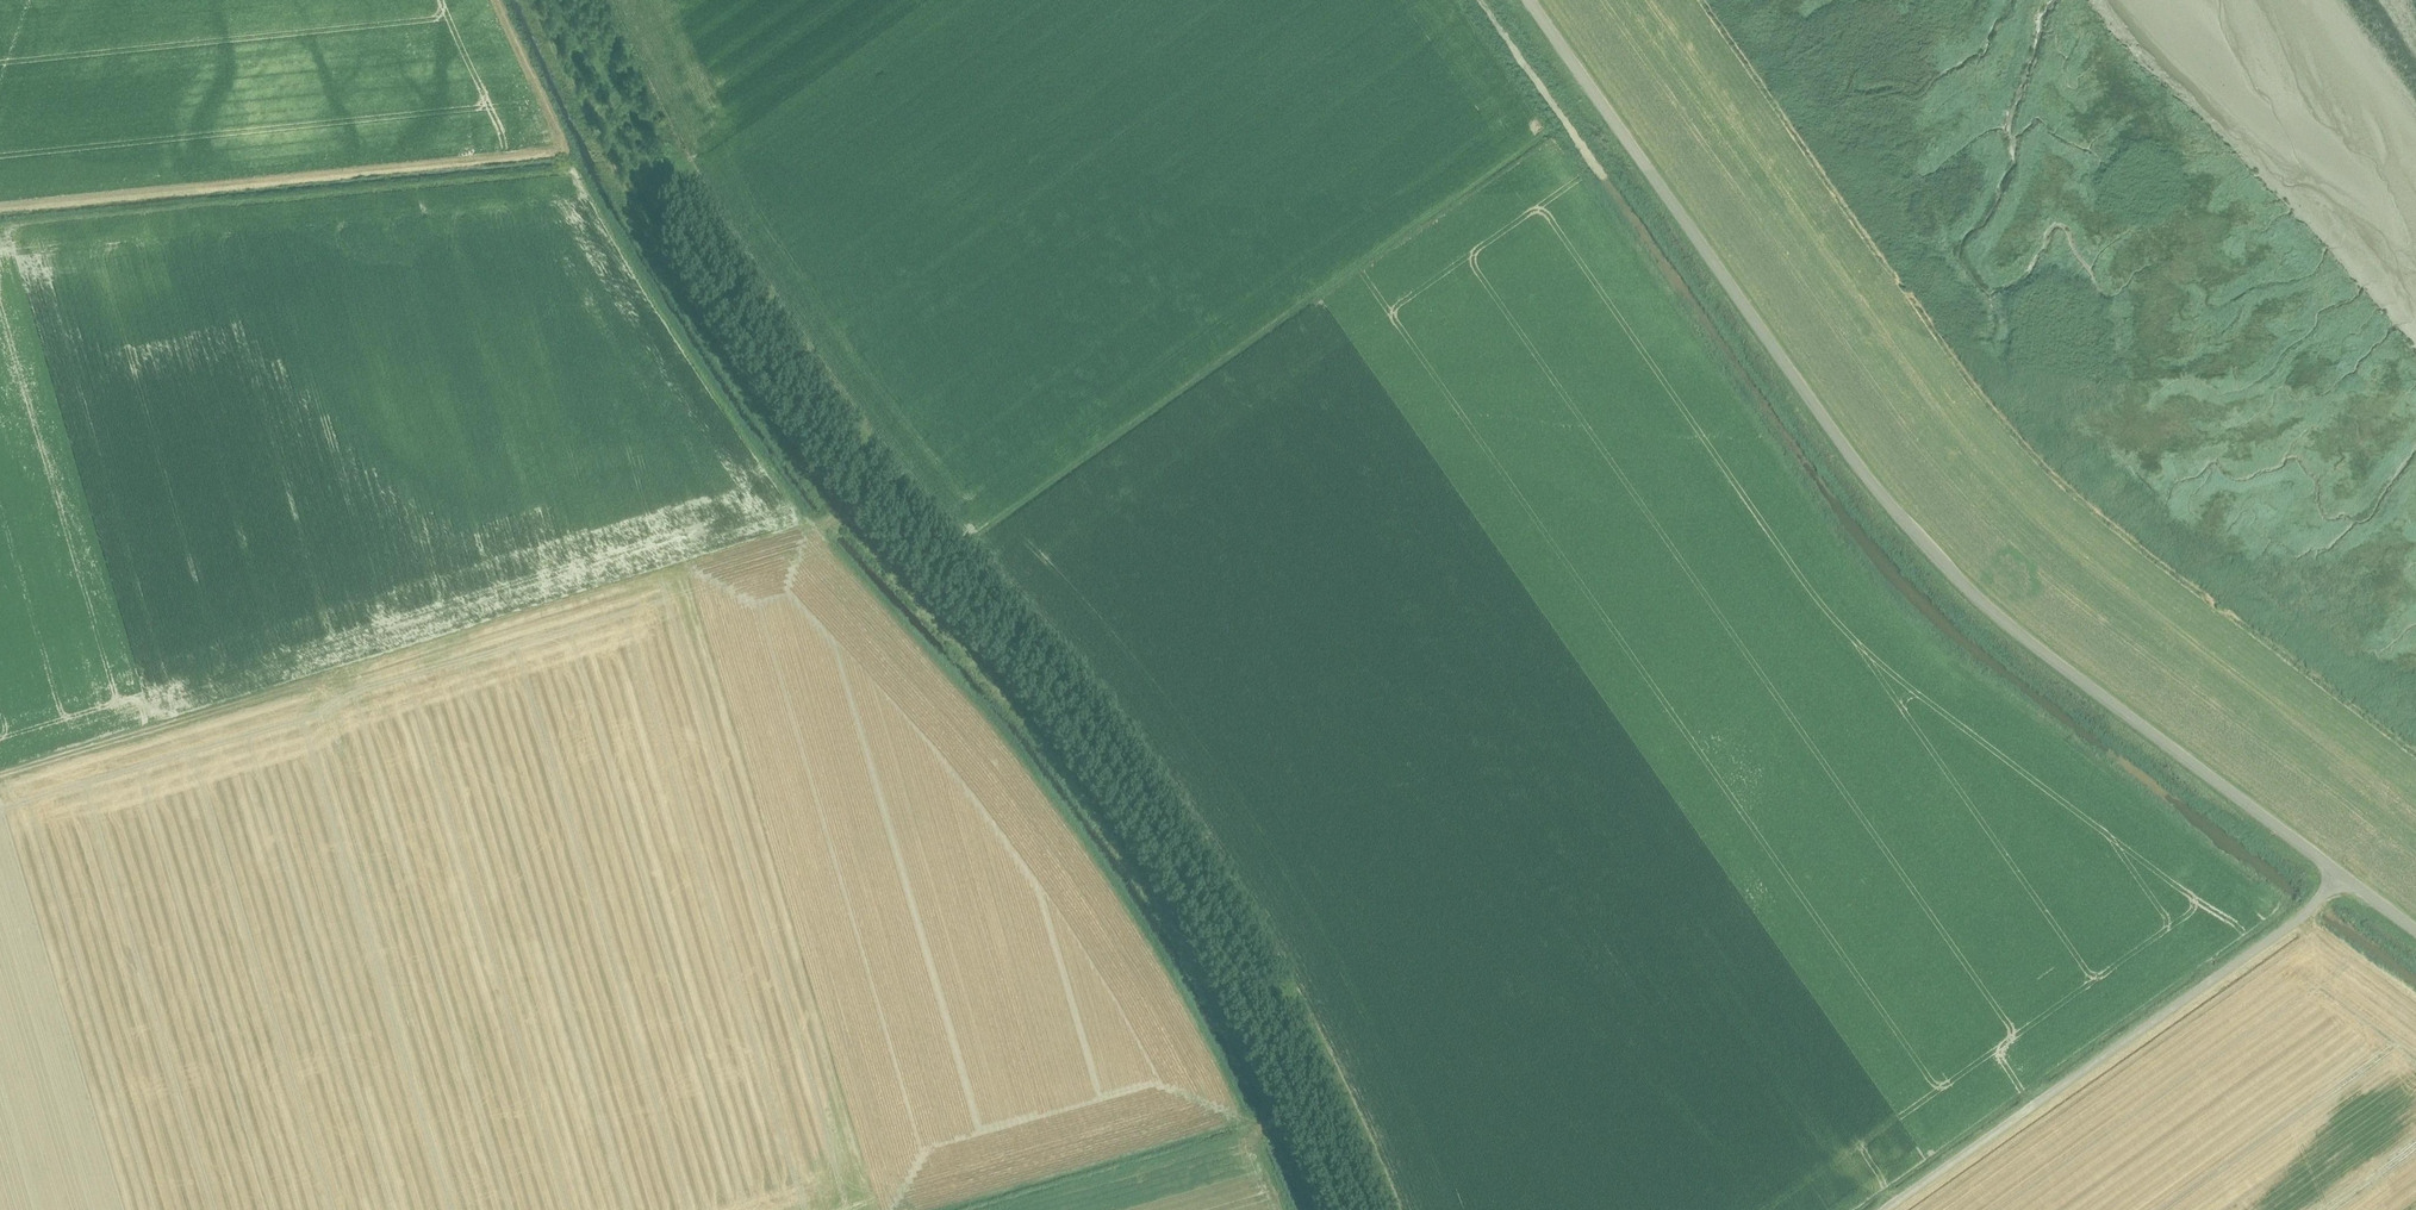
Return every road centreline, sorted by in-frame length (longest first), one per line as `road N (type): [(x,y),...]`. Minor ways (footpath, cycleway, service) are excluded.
road 1 (track): [(535,0),(643,224),(790,443),(1053,743),(1172,913),(1237,1024),(1325,1209)]
road 2 (unclassified): [(2340,873),(1974,595),(1876,489),(1531,0)]
road 3 (track): [(2415,828),(2100,592),(1970,474),(1629,0)]
road 4 (unclassified): [(1886,1209),(2297,920),(2340,873)]

